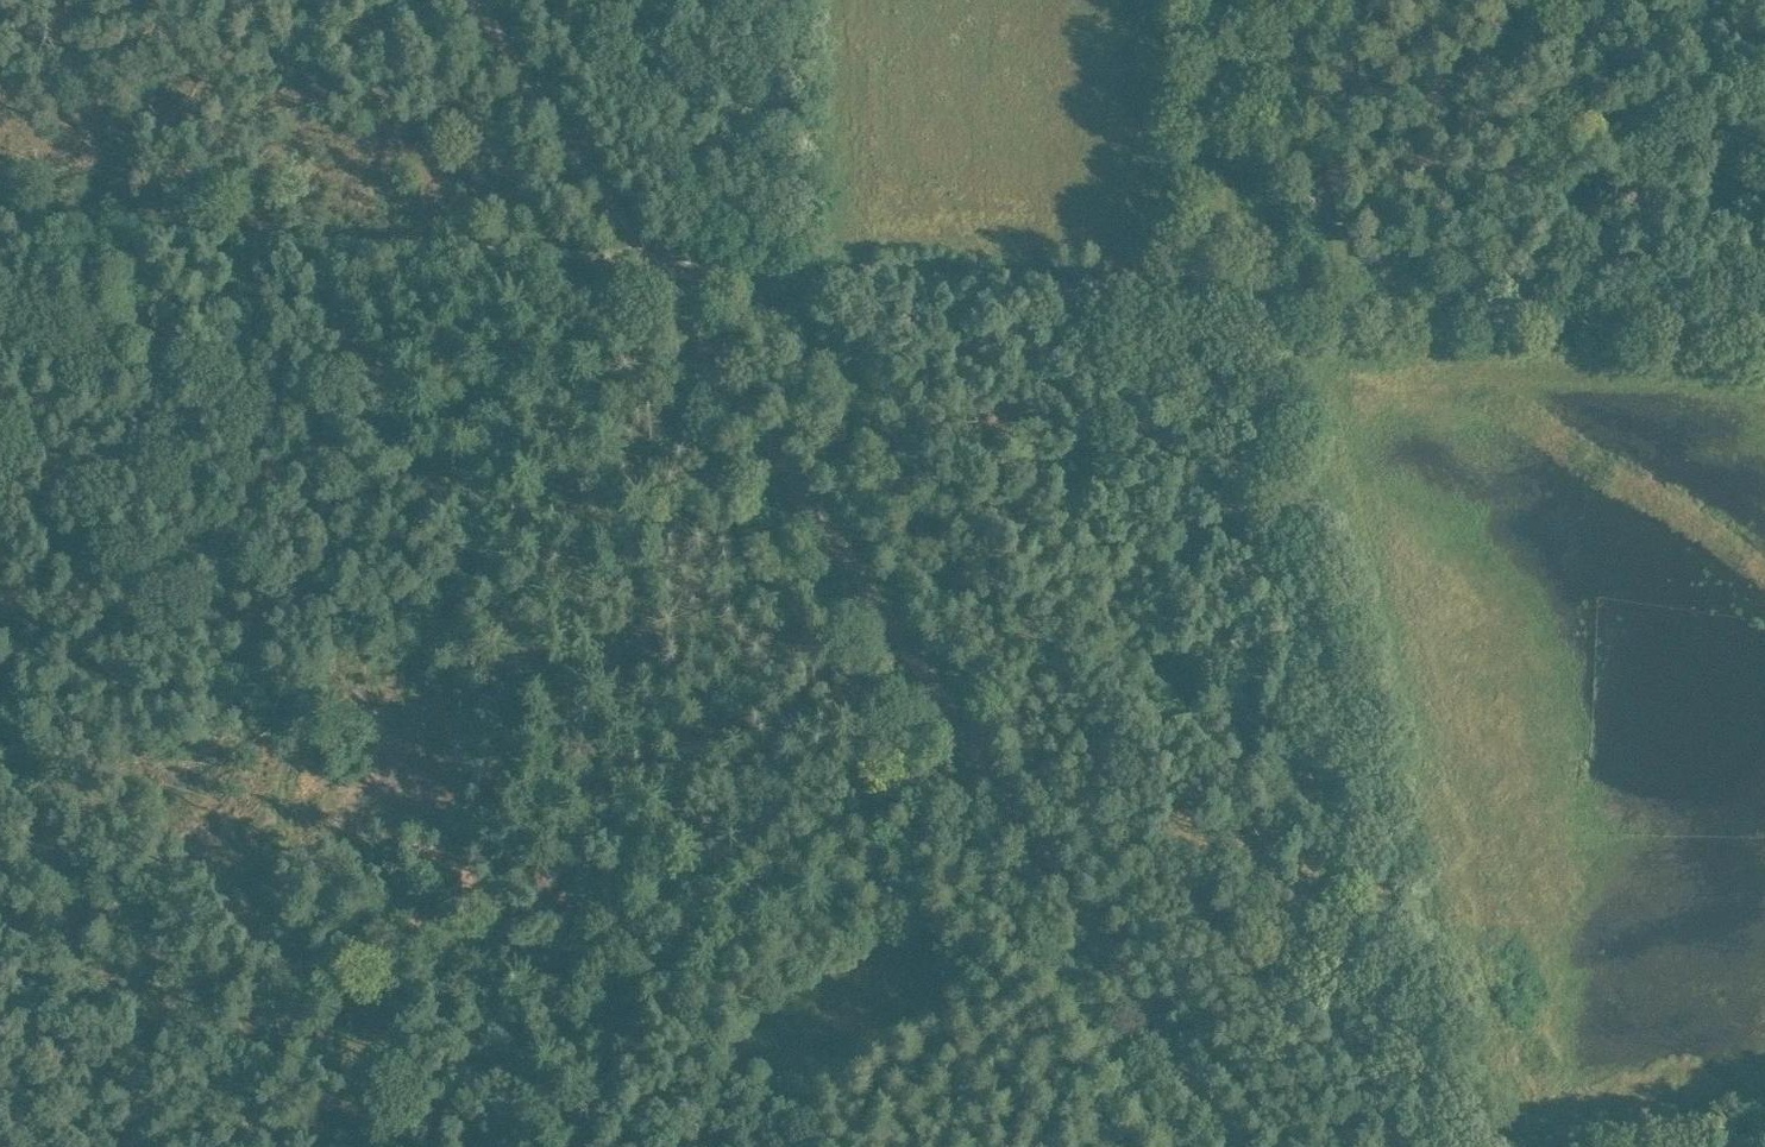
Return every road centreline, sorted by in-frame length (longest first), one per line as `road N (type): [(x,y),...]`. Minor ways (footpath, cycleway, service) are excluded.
road 1 (track): [(164,221),(172,271),(197,315),(230,352),(310,406),(345,446),(357,494),(351,561),(333,617),(252,747),(257,796),(337,934),(502,996),(589,1146)]
road 2 (track): [(652,264),(1764,320)]
road 3 (track): [(0,212),(652,264)]
road 4 (track): [(665,1127),(768,1071),(812,1146)]
road 5 (track): [(631,1146),(665,1127),(593,995)]

